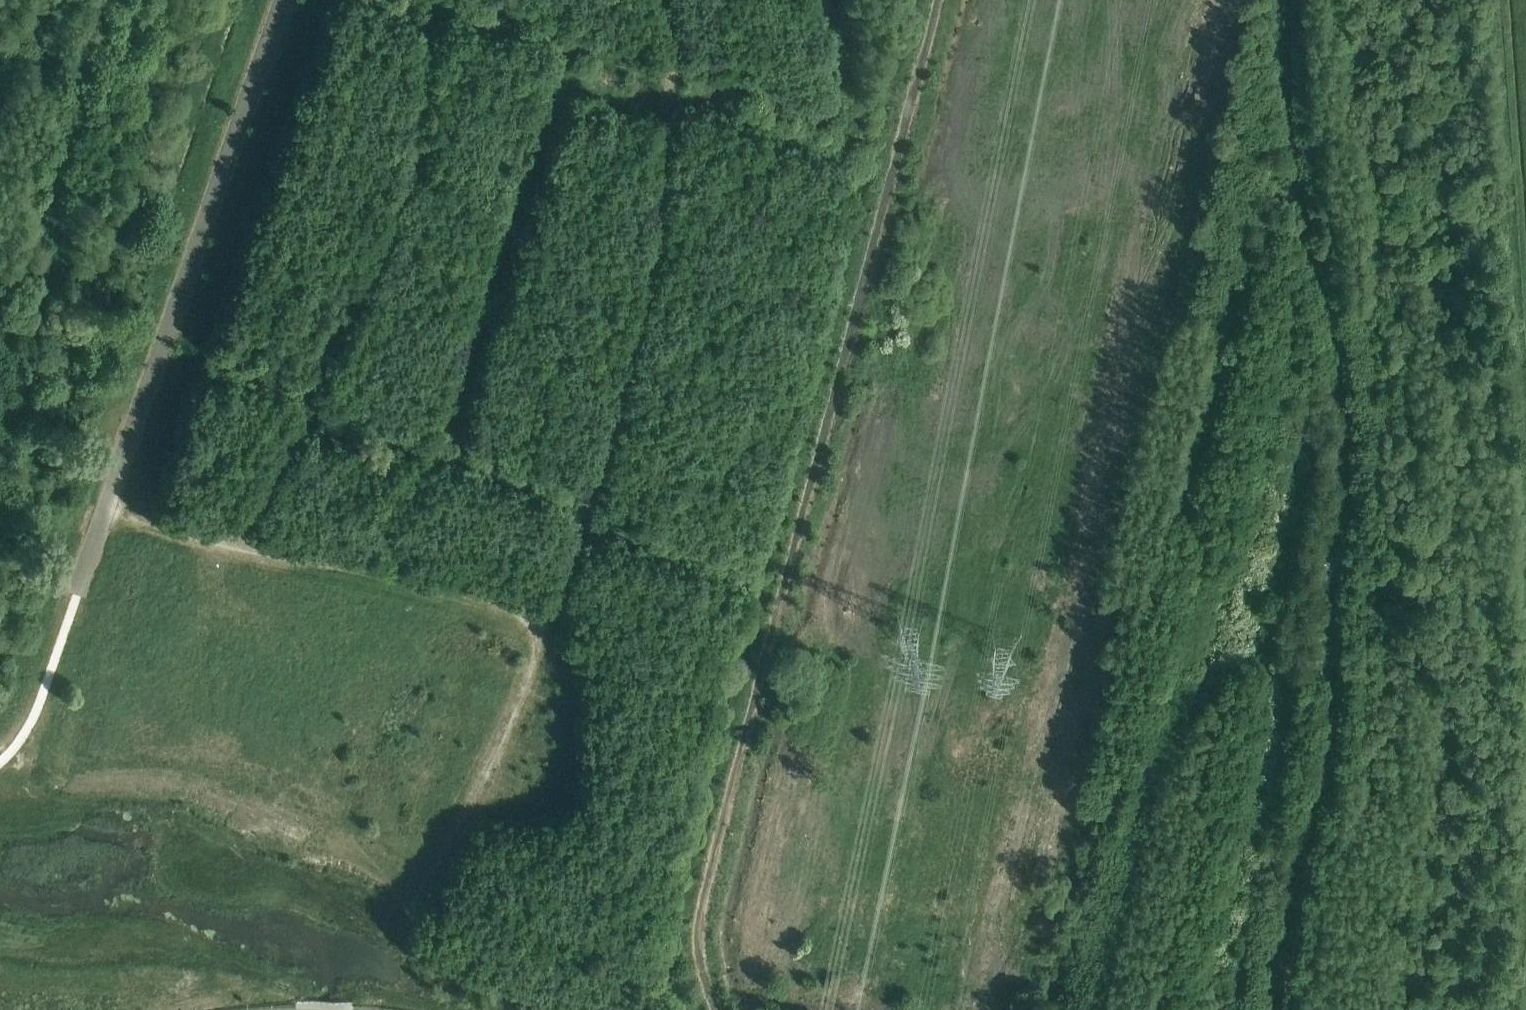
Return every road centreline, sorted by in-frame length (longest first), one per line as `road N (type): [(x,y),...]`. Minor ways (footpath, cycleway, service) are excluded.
road 1 (unclassified): [(720,1009),(709,982),(704,913),(938,0)]
road 2 (track): [(1280,1009),(1326,764),(1349,469),(1346,397),(1293,97),(1295,0)]
road 3 (unclassified): [(285,0),(77,596)]

